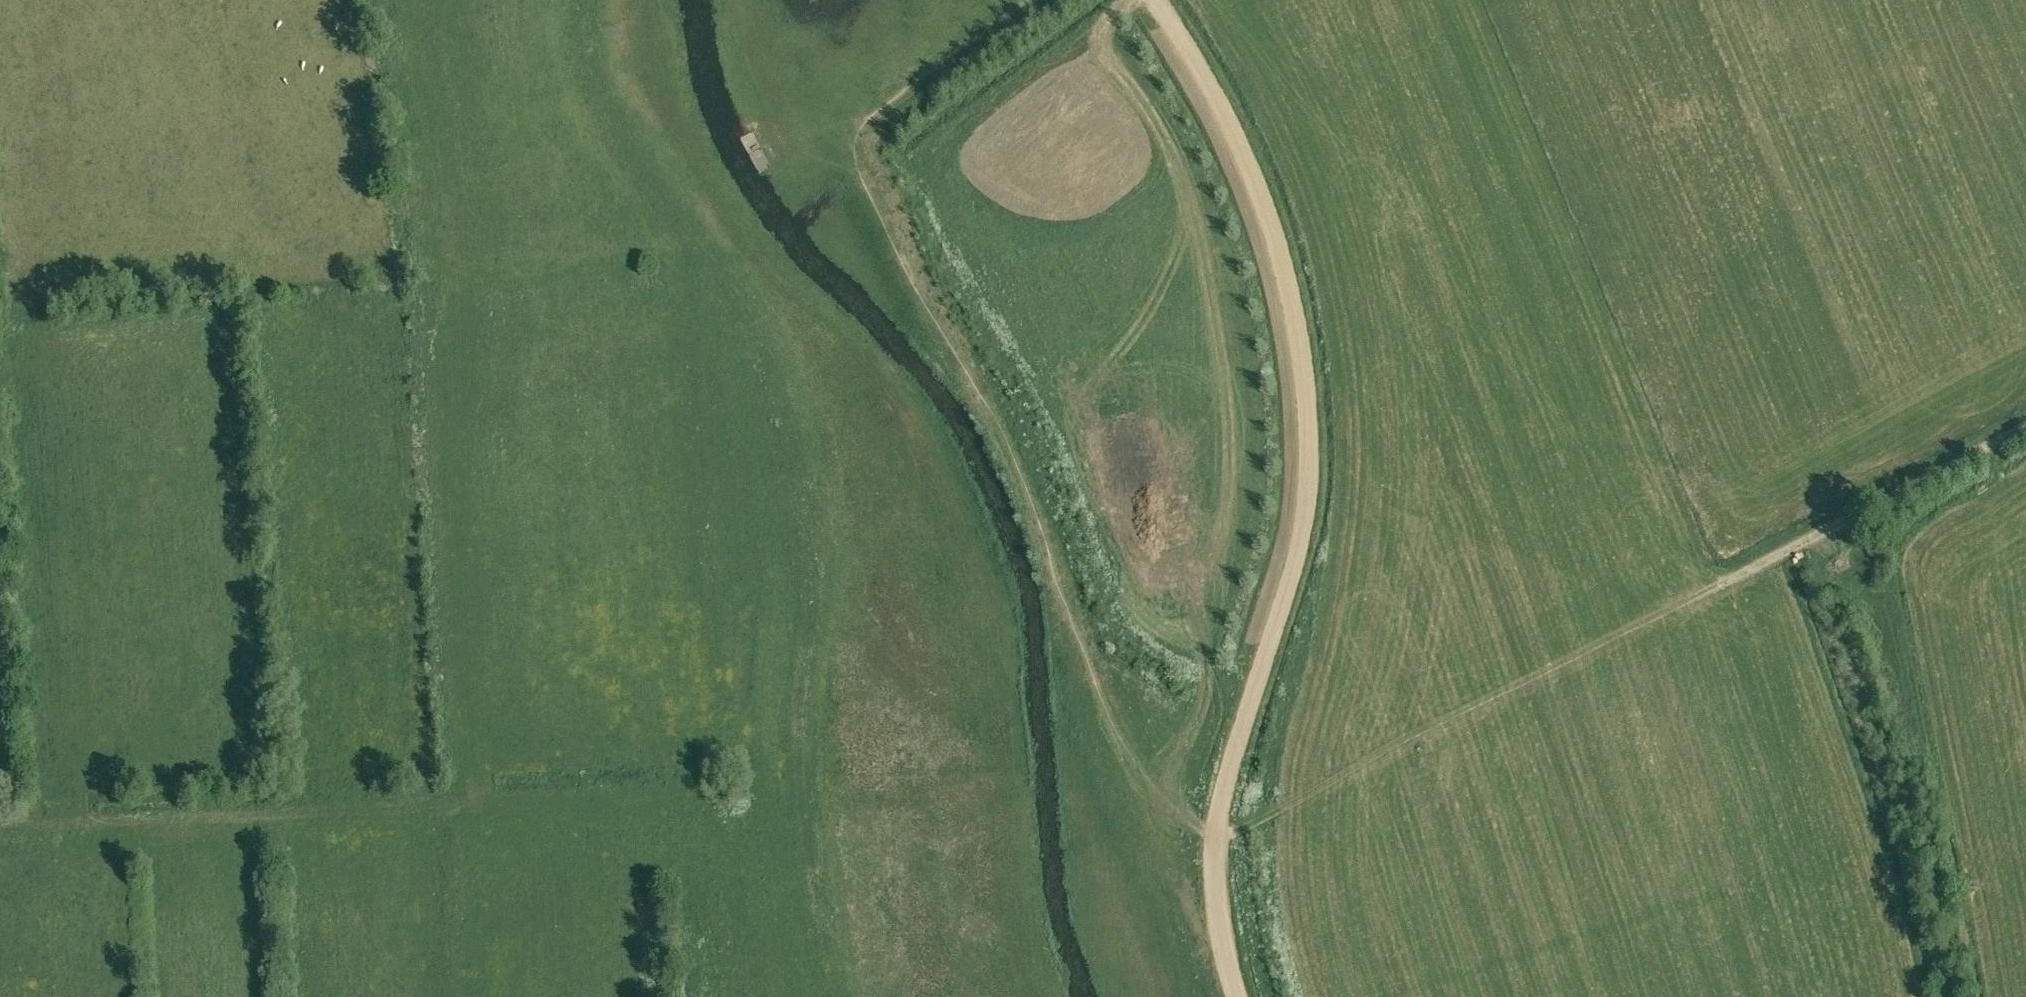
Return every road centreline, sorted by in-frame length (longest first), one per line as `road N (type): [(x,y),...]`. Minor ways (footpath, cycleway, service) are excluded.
road 1 (track): [(1156,0),(1196,57),(1265,206),(1303,364),(1310,461),(1304,541),(1223,789)]
road 2 (track): [(663,797),(0,822)]
road 3 (track): [(1223,789),(1220,901),(1238,996)]

